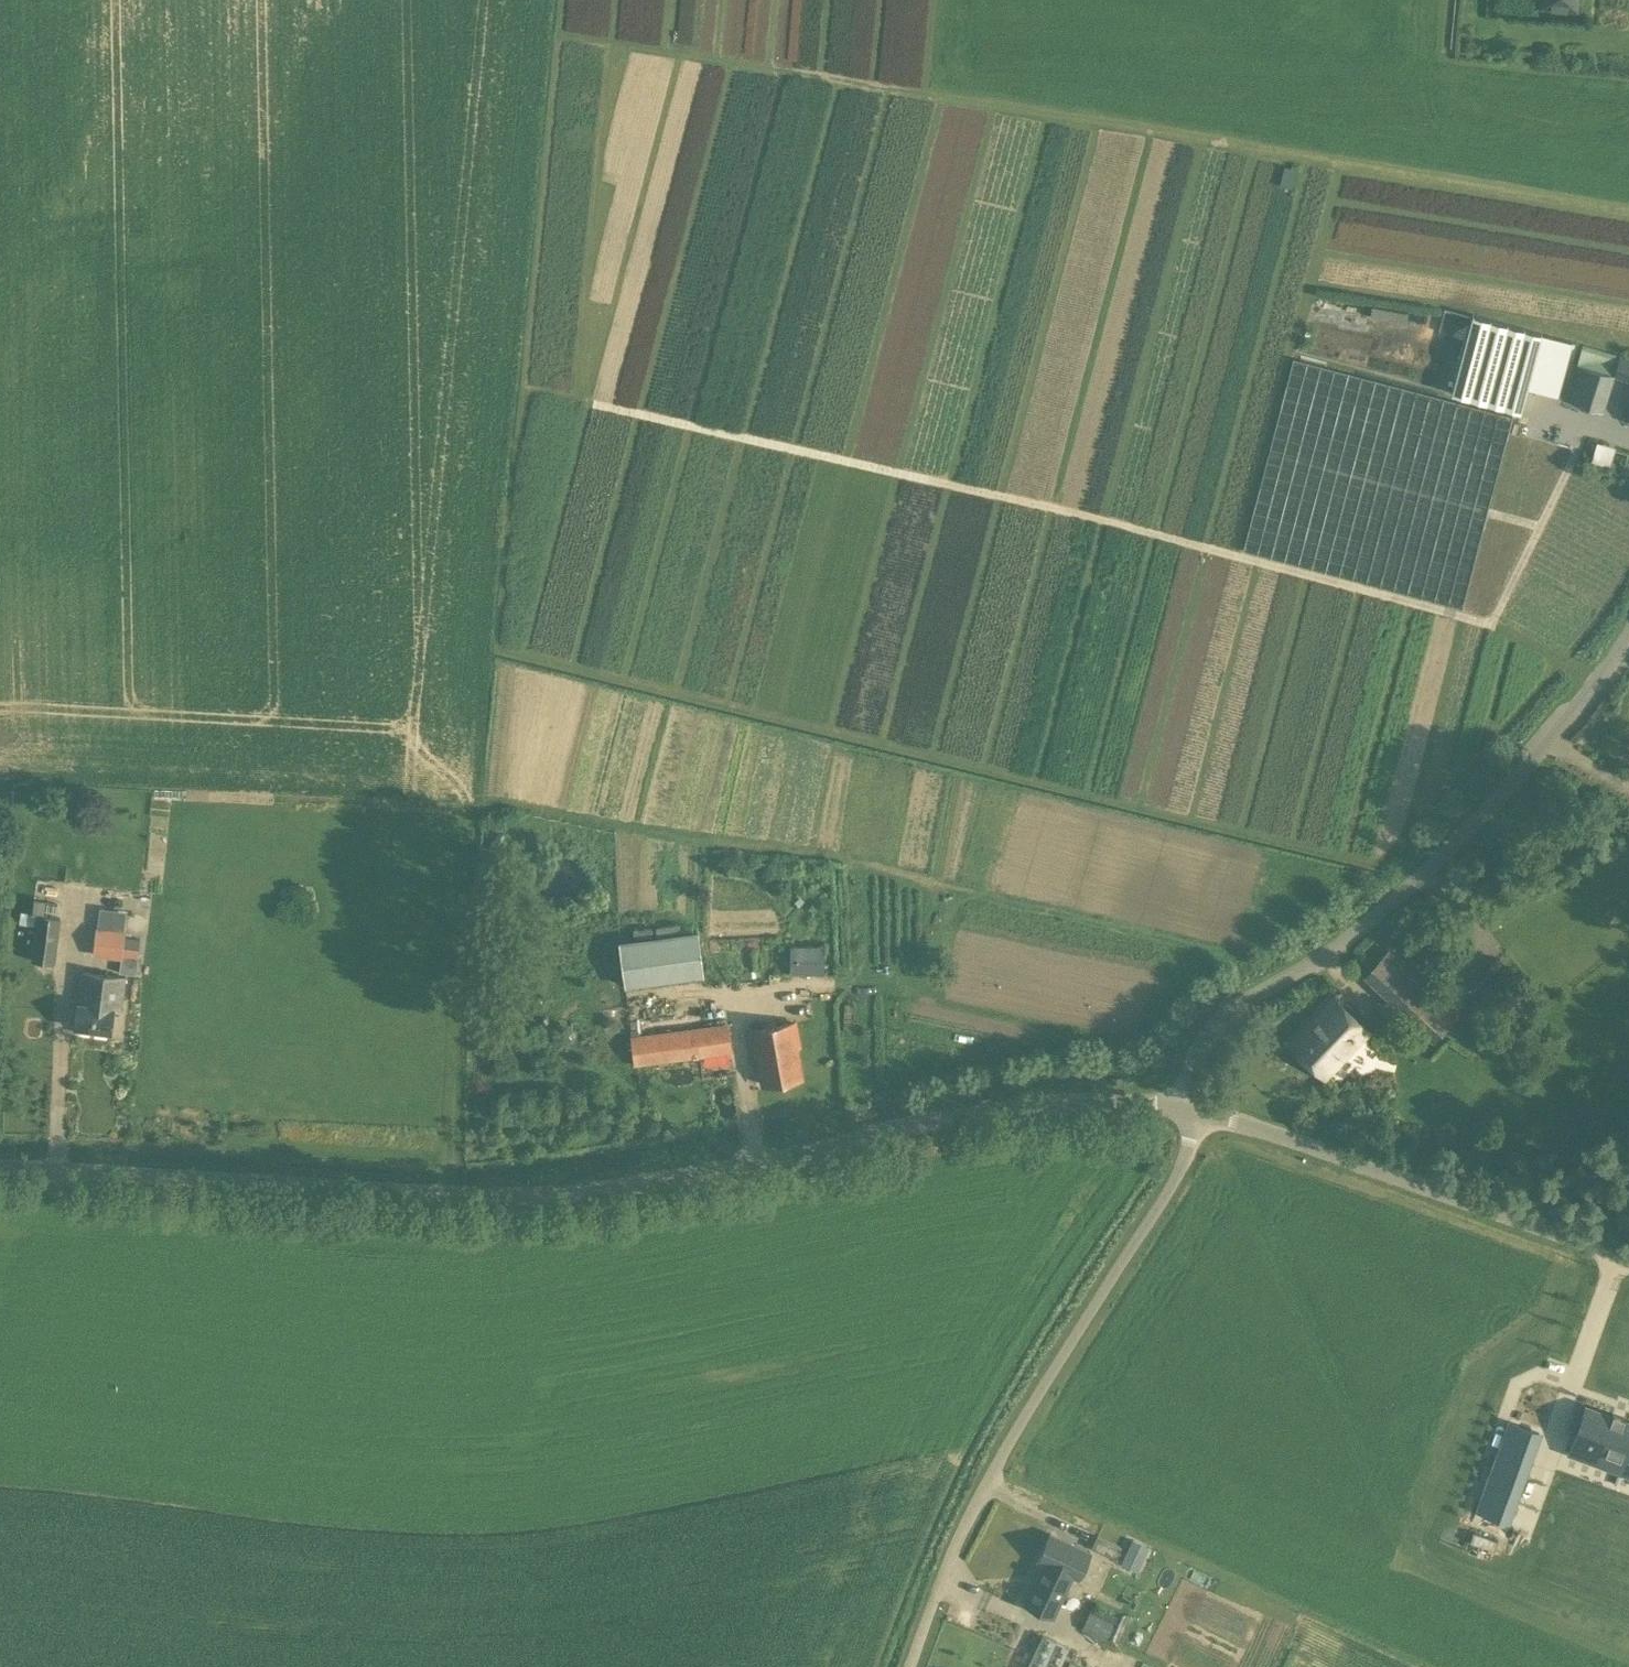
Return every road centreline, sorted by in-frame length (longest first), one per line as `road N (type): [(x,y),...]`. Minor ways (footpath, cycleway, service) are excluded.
road 1 (unclassified): [(0,1167),(444,1193),(1074,1097),(1191,1100)]
road 2 (unclassified): [(1191,1100),(1204,1049),(1228,1014),(1355,935),(1487,816),(1628,630)]
road 3 (unclassified): [(1191,1100),(1177,1155),(967,1523),(913,1666)]
road 4 (unclassified): [(1628,1250),(1191,1100)]

